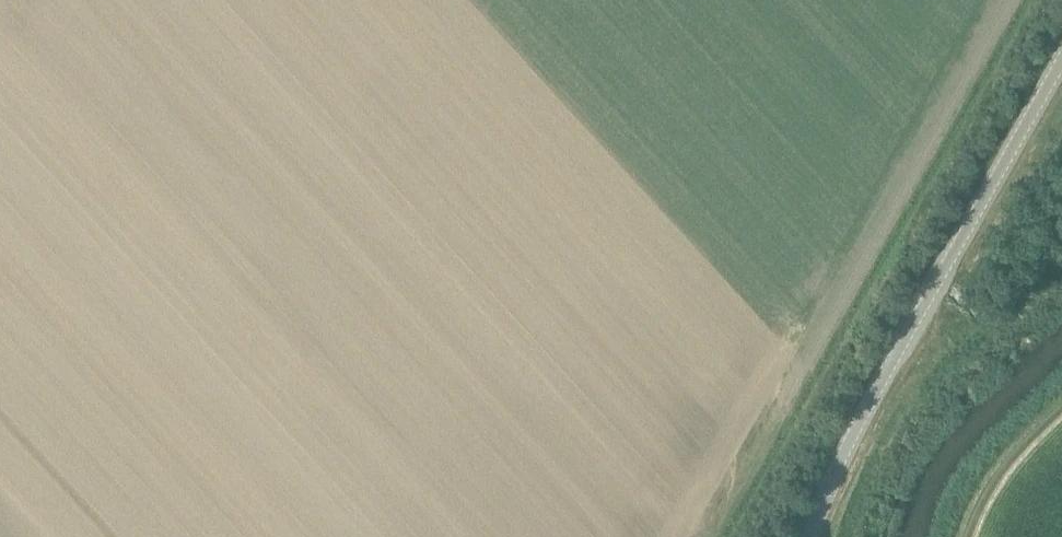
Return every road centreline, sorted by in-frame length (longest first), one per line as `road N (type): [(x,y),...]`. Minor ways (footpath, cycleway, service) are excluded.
road 1 (unclassified): [(811,536),(863,410),(1061,60)]

